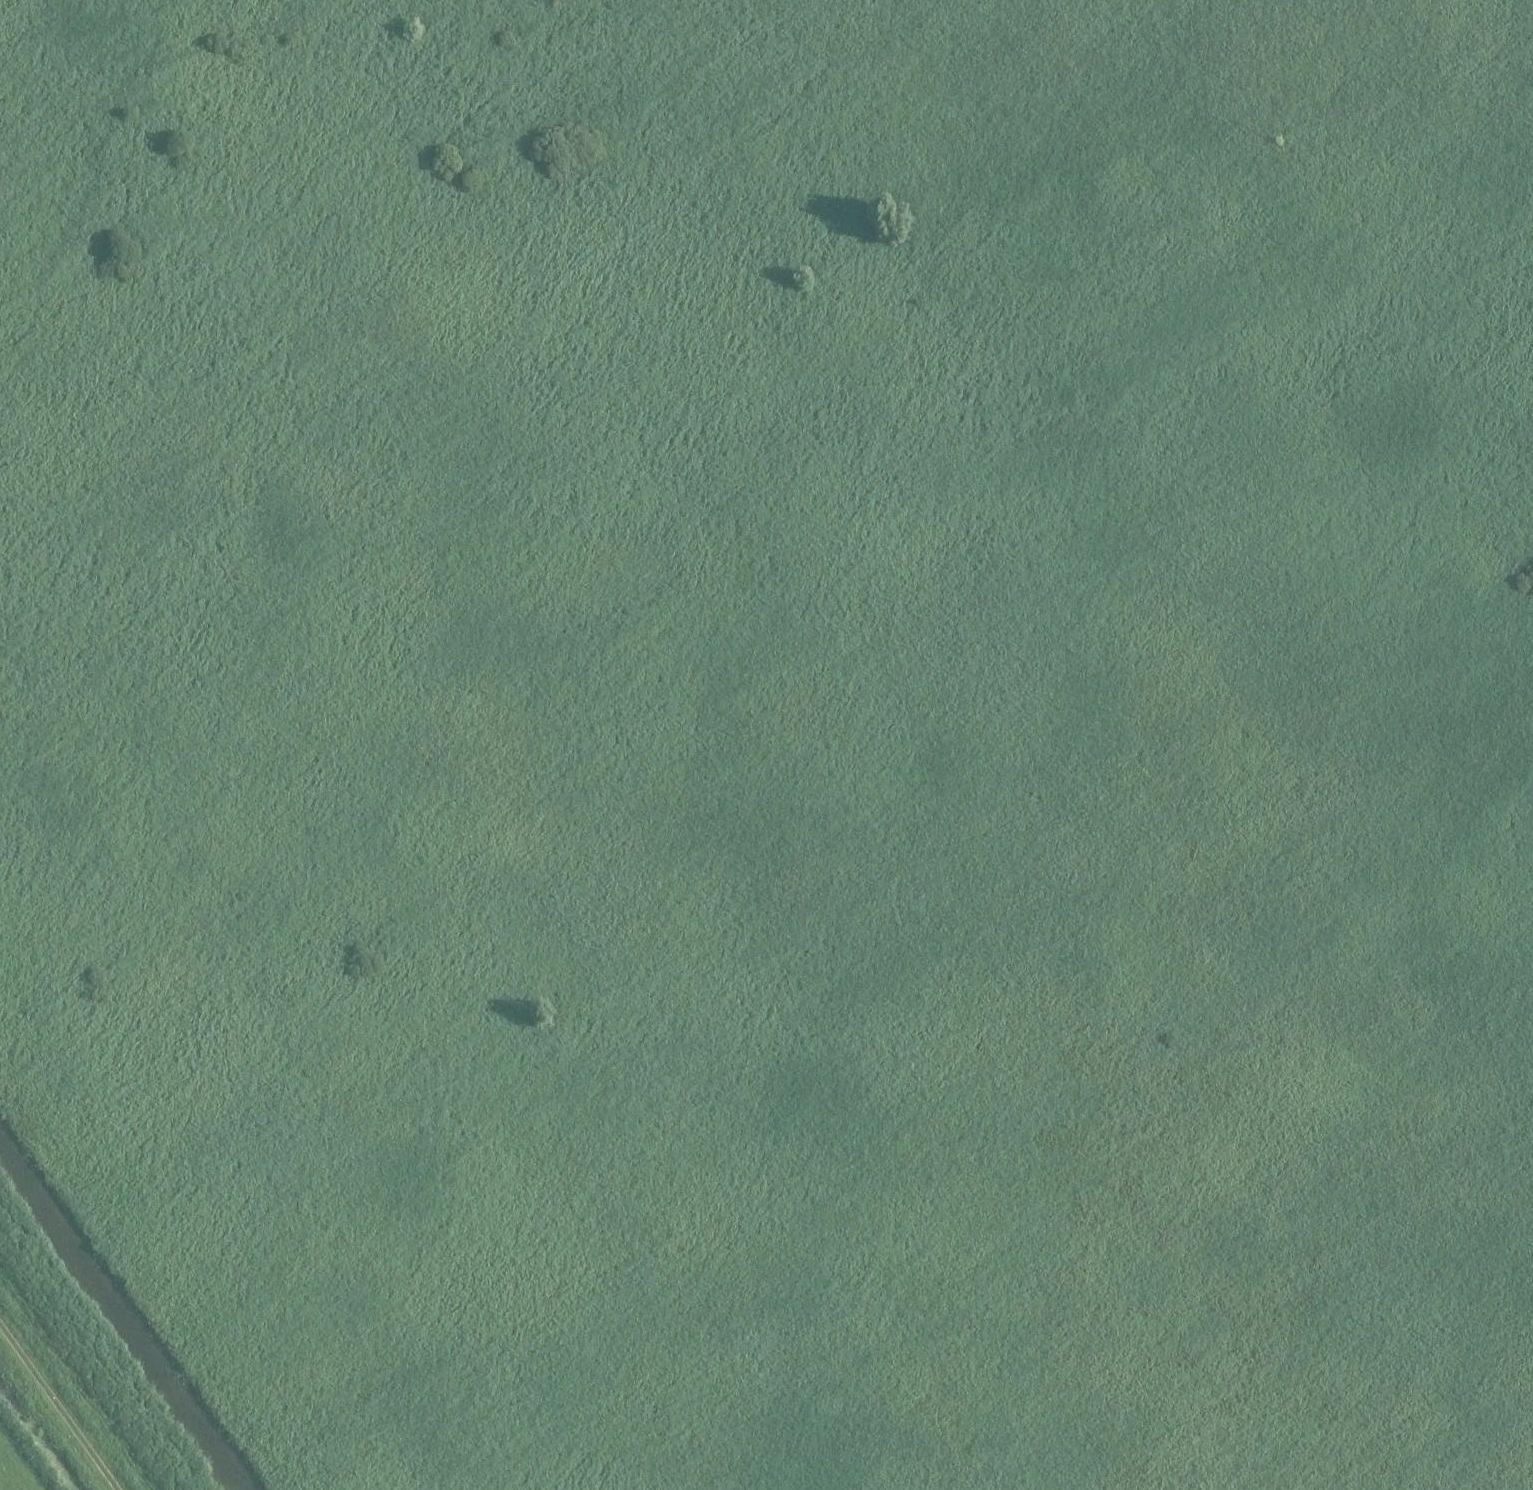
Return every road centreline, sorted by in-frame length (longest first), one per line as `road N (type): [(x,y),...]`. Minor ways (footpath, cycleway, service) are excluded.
road 1 (track): [(118,1489),(0,1324)]

